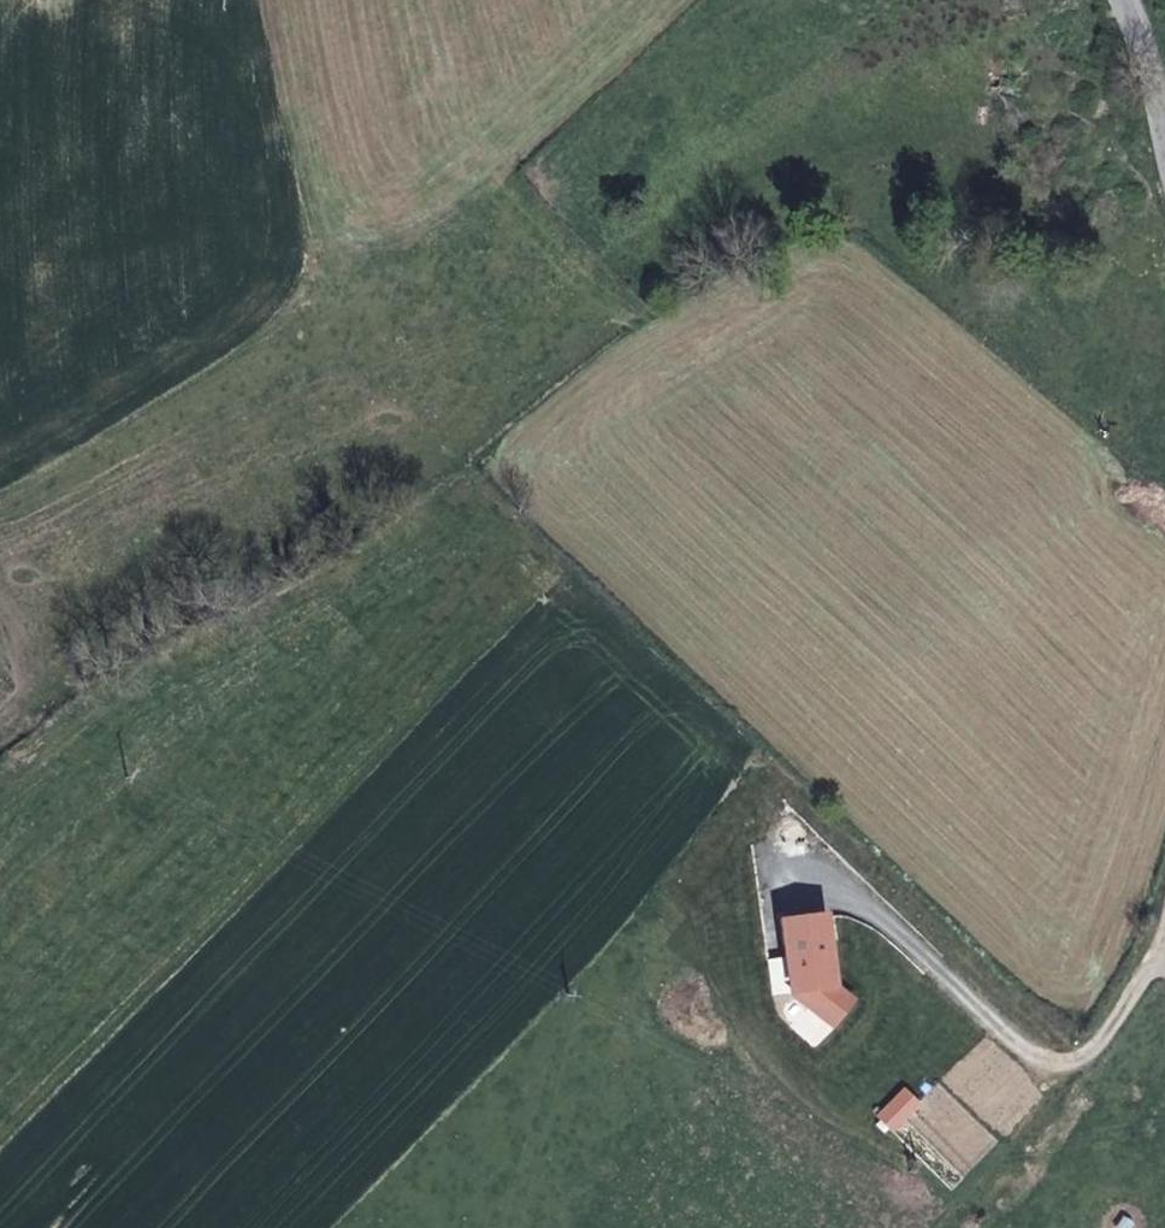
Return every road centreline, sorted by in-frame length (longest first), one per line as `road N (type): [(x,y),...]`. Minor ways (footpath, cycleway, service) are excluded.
road 1 (unclassified): [(1114,0),(1164,166)]

